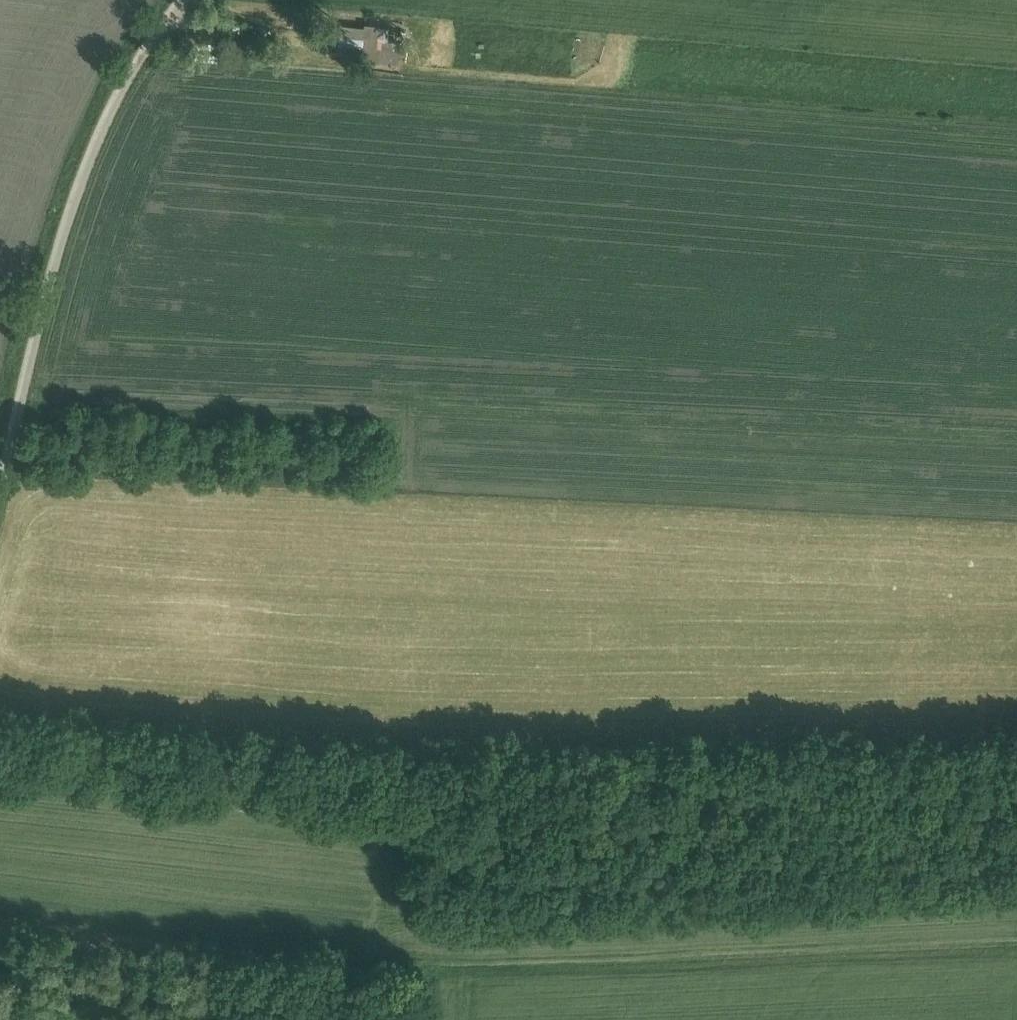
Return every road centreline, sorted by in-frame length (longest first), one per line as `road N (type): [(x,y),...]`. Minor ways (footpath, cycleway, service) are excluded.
road 1 (track): [(0,483),(72,206),(142,51),(185,0)]

